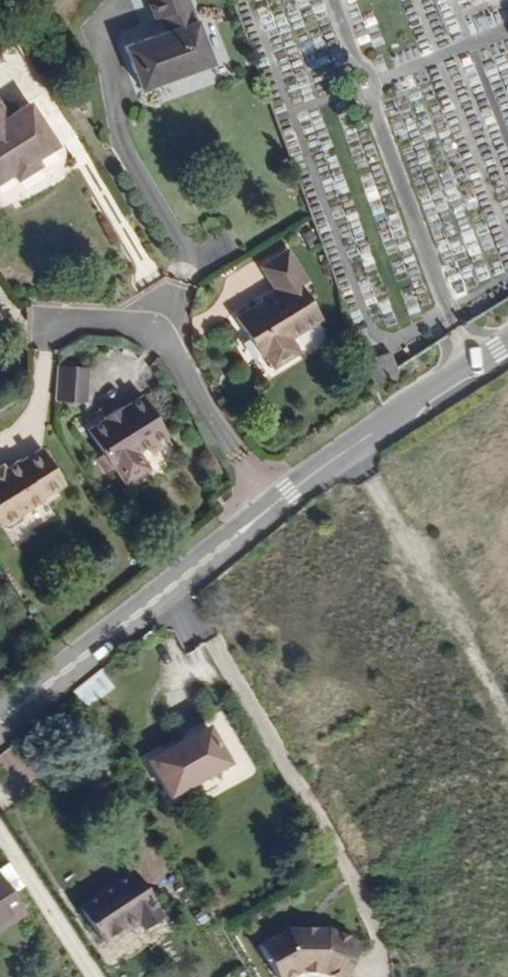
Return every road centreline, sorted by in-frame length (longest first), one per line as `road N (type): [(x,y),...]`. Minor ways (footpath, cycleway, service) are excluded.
road 1 (secondary): [(265,510),(0,721)]
road 2 (residential): [(41,323),(144,331),(265,510)]
road 3 (secondary): [(507,346),(265,510)]

